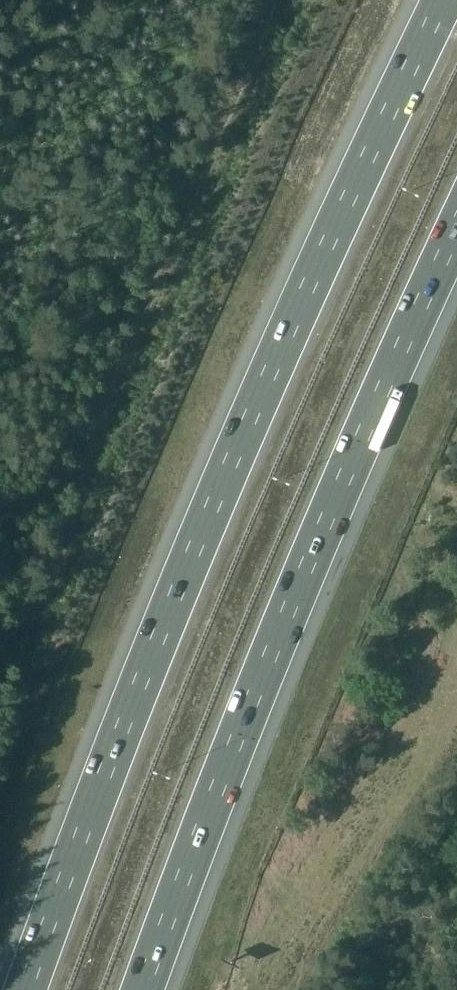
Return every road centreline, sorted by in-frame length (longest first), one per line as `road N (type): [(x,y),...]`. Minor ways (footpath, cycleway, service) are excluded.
road 1 (motorway): [(444,0),(283,344),(25,989)]
road 2 (motorway): [(144,989),(218,784),(456,229)]

